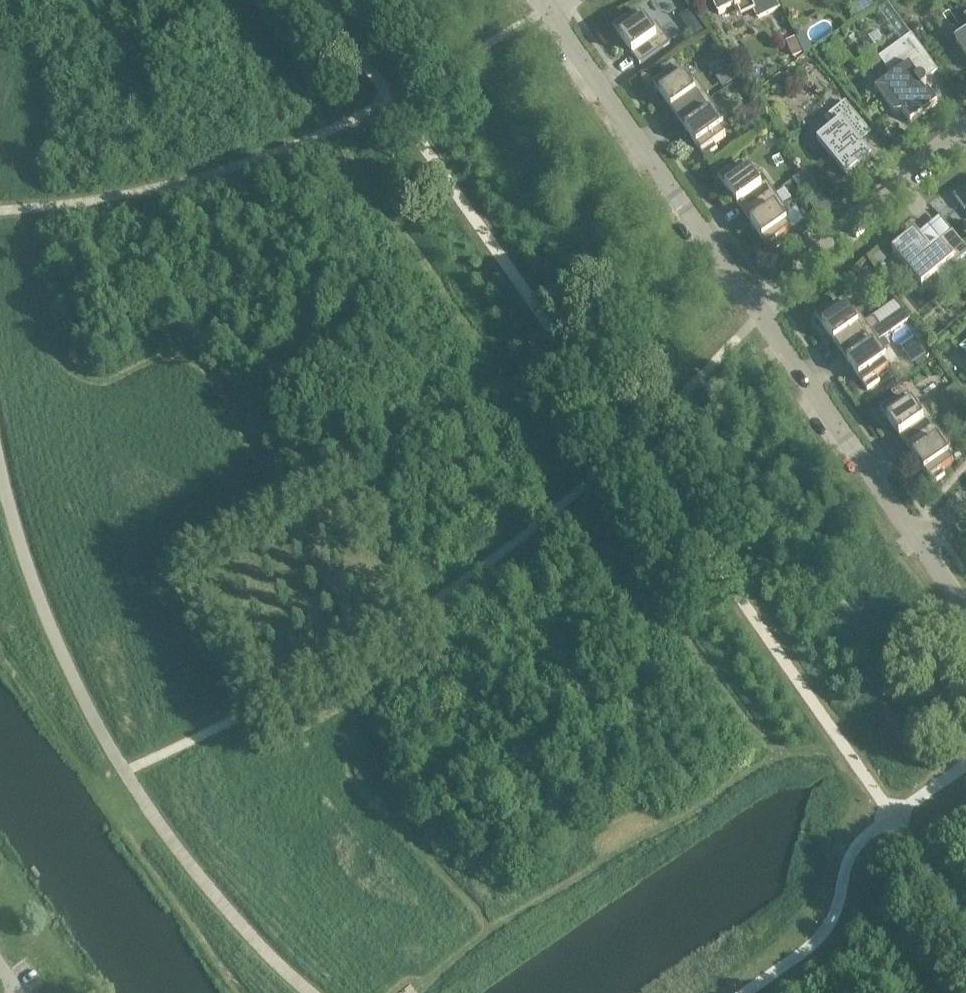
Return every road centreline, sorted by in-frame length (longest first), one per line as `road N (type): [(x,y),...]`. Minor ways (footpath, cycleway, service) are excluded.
road 1 (residential): [(759,313),(548,10)]
road 2 (residential): [(920,543),(759,313)]
road 3 (residential): [(759,313),(865,206),(965,126)]

